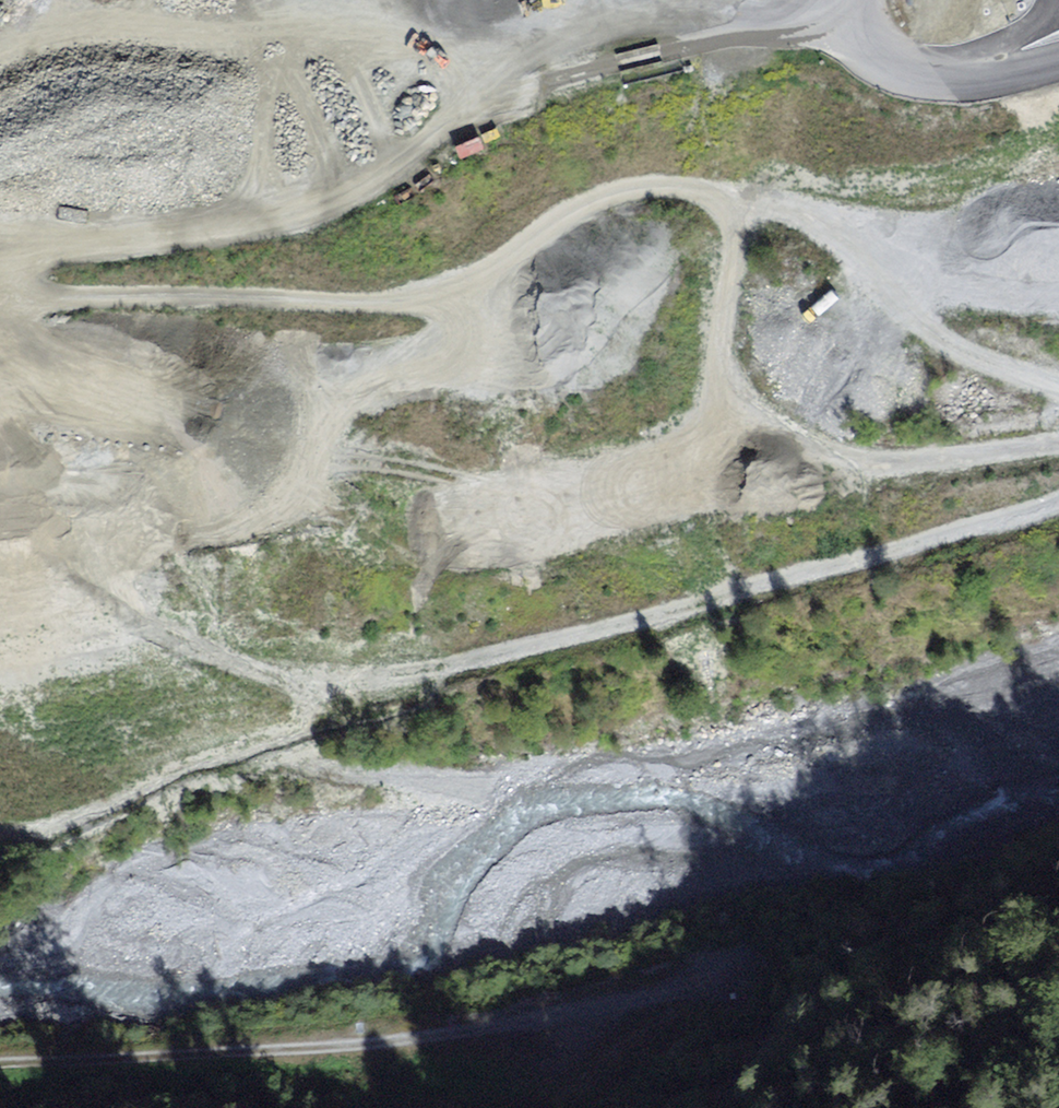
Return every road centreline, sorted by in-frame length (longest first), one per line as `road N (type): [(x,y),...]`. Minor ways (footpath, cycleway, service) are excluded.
road 1 (track): [(2,254),(18,287),(42,302),(114,294),(448,307),(492,290),(546,229),(586,201),(667,184),(851,228),(893,258),(953,351),(1058,387)]
road 2 (track): [(26,848),(198,751),(367,687),(1058,506)]
road 3 (track): [(846,5),(495,99),(434,131),(359,202),(279,230),(115,254),(0,254)]
road 4 (track): [(0,1072),(344,1052),(480,1037),(638,1004)]
road 5 (track): [(1058,441),(965,460),(896,460),(805,448),(771,427),(735,388),(723,357),(724,283),(743,201)]

